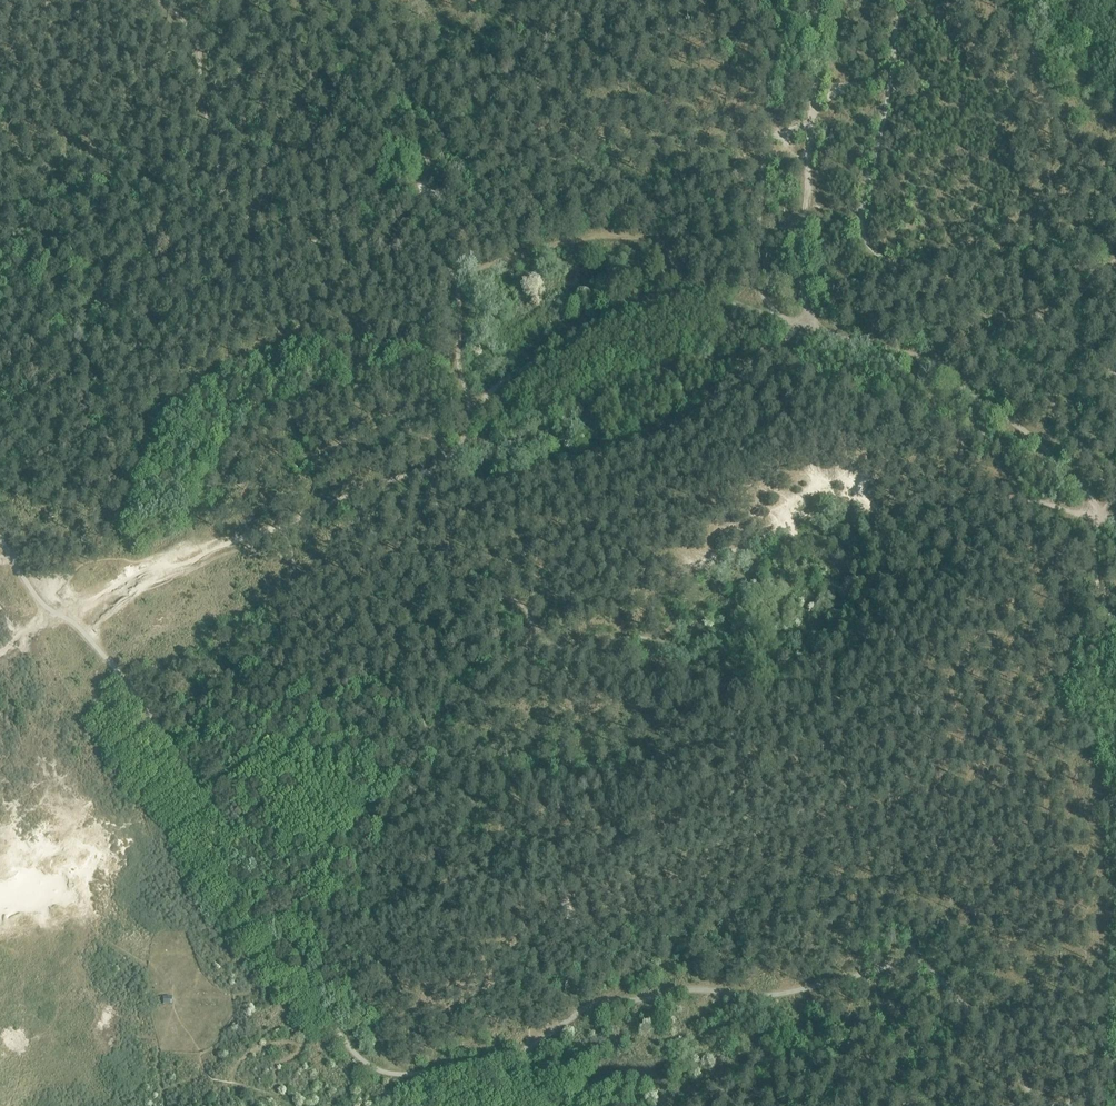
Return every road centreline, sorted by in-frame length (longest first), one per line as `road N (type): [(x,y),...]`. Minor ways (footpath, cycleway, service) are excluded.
road 1 (track): [(813,106),(800,268),(805,323),(692,292),(634,307),(562,339),(498,386),(472,410),(450,461),(301,516),(292,564),(301,601),(359,639),(406,701),(411,738)]
road 2 (track): [(472,410),(461,375),(459,294),(430,260),(399,242),(255,224),(227,208),(209,178),(190,45),(164,0)]
road 3 (track): [(654,639),(721,661),(762,652),(833,610),(843,588),(840,534),(789,547),(666,620)]
road 4 (track): [(1115,550),(983,417),(929,380),(805,323)]
road 5 (track): [(654,639),(532,638),(497,651),(411,738)]
road 6 (track): [(840,534),(1086,516)]
road 7 (track): [(421,472),(443,570),(498,577),(513,591),(532,638)]
road 8 (track): [(866,1105),(910,1092),(981,1088),(1039,1104)]
road 9 (track): [(358,811),(309,896),(272,916)]

